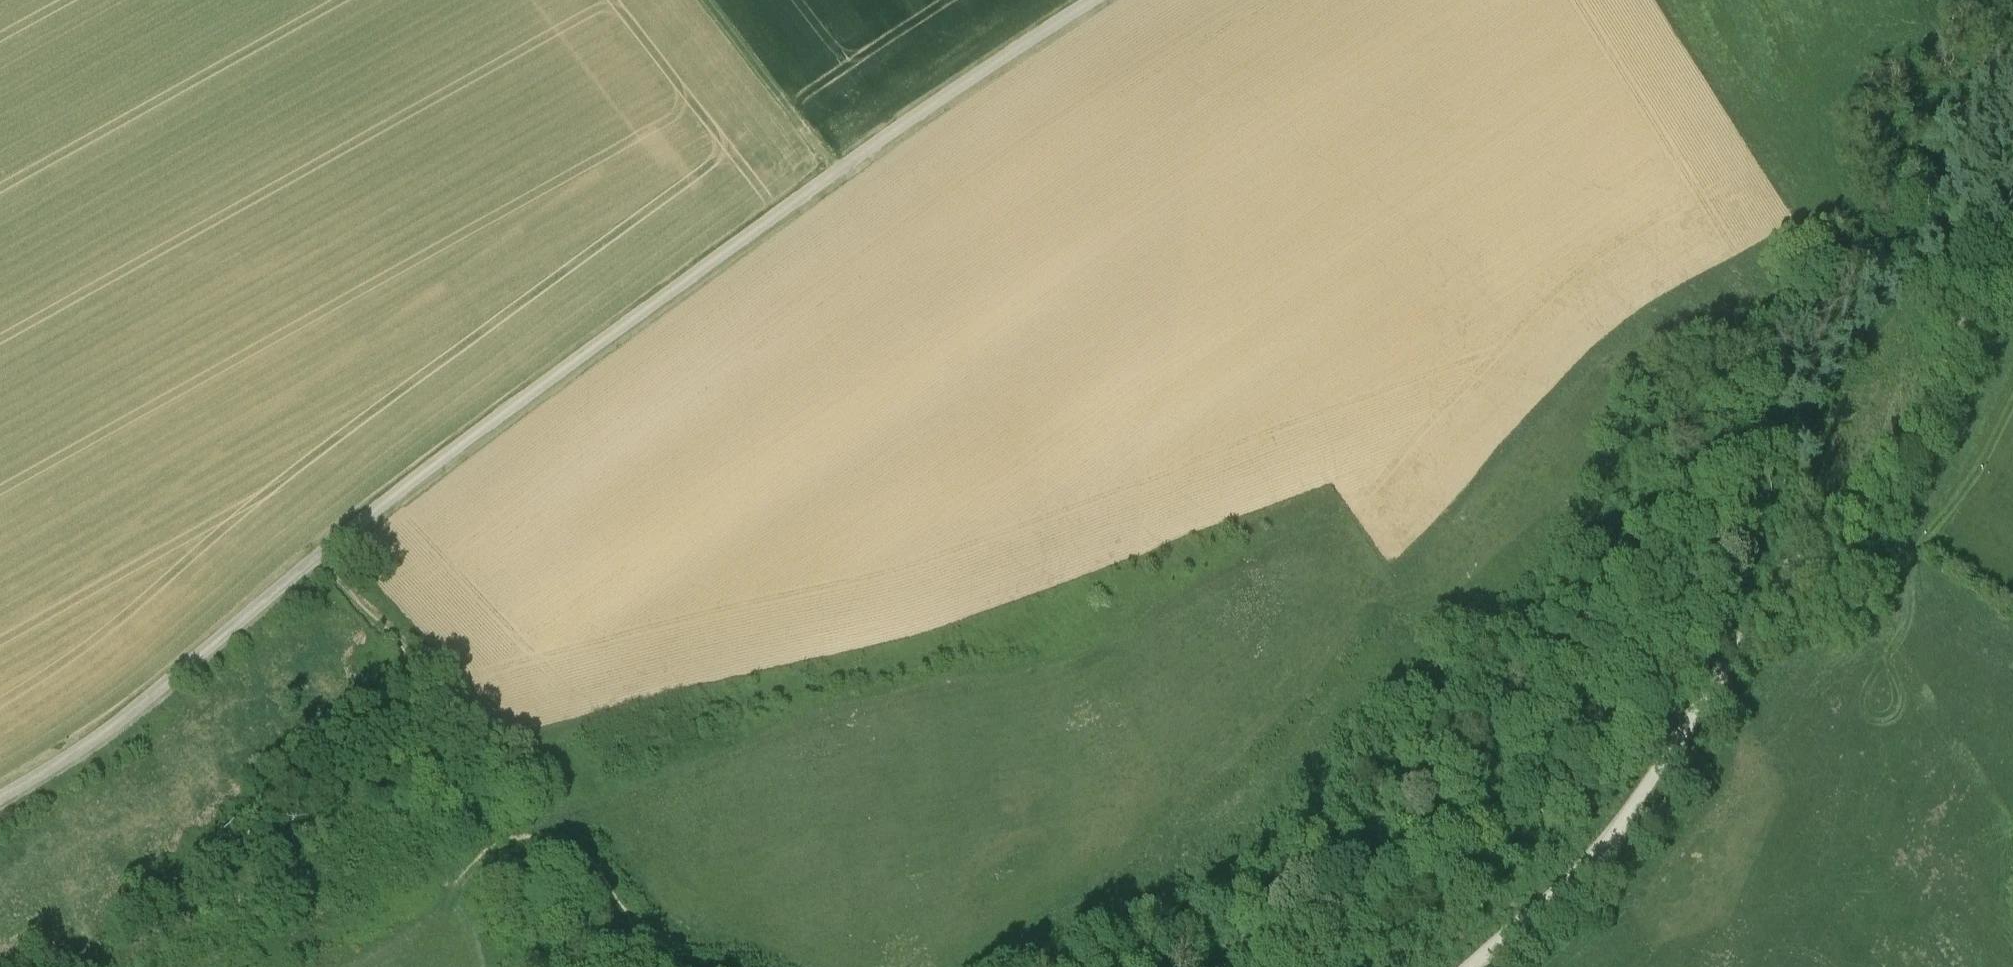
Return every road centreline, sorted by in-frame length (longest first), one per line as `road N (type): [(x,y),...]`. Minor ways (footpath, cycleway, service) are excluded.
road 1 (unclassified): [(0,796),(120,720),(382,503),(599,342),(1091,0)]
road 2 (unclassified): [(1828,529),(1604,826),(1434,966)]
road 3 (unclassified): [(1828,529),(1907,451),(1977,303),(2012,248)]
road 4 (track): [(836,171),(704,0)]

